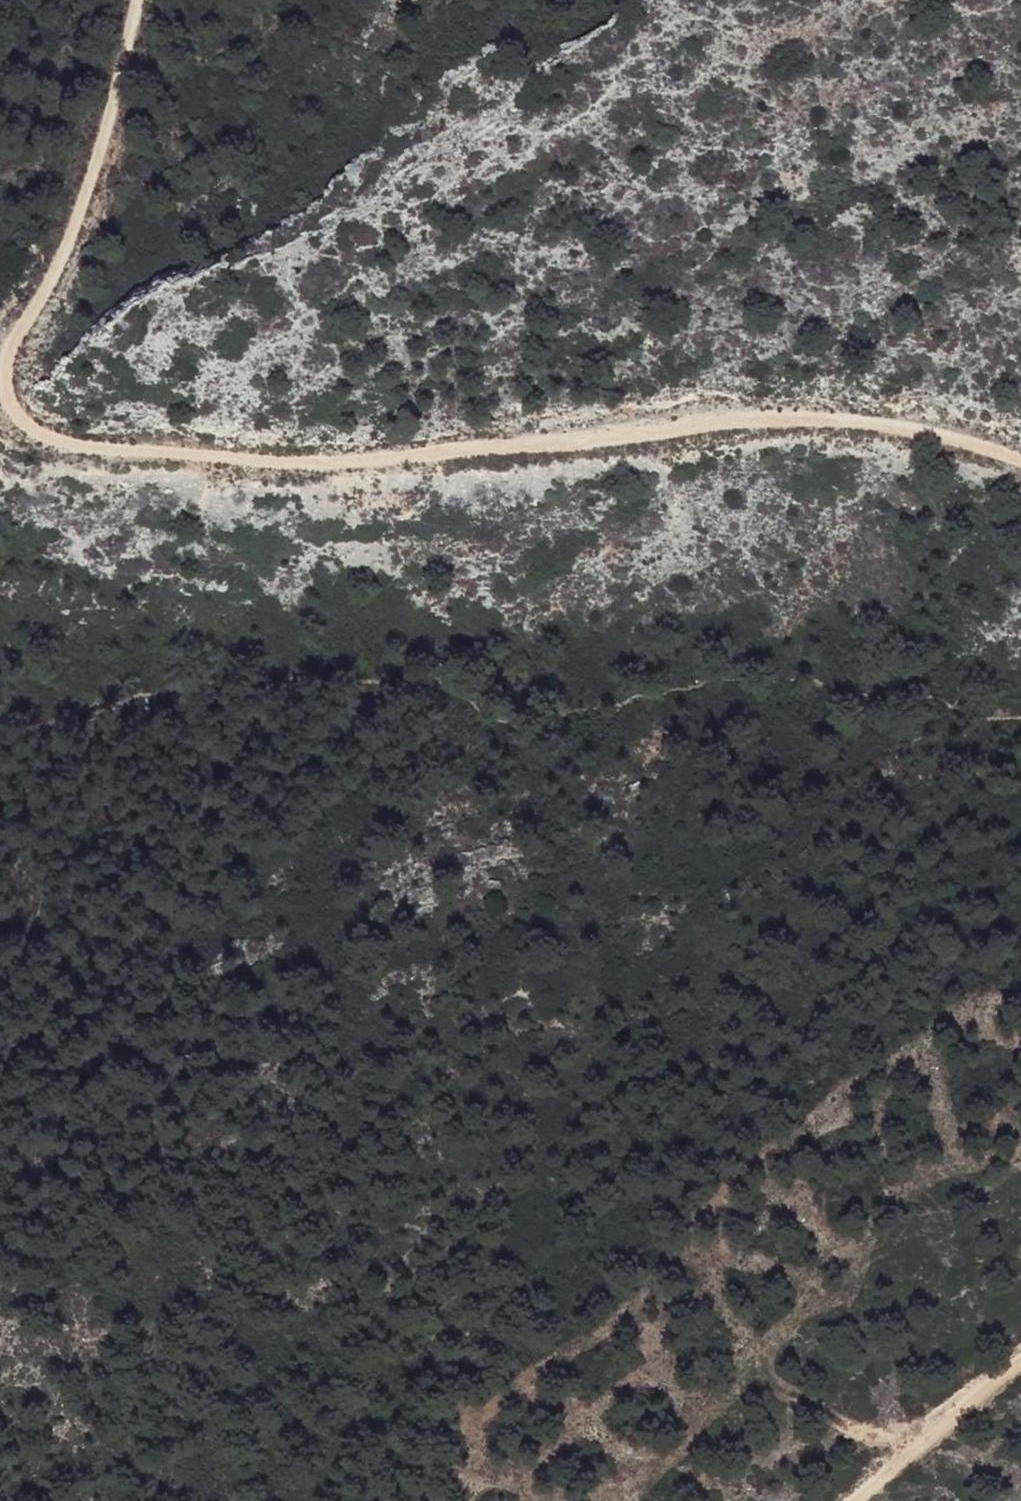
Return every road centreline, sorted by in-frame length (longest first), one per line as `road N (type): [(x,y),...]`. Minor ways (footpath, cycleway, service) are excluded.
road 1 (track): [(135,0),(103,155),(77,228),(16,352),(17,405),(40,428),(74,438),(300,457),(438,456),(779,415),(878,421),(1020,459)]
road 2 (track): [(859,1500),(1020,1362)]

